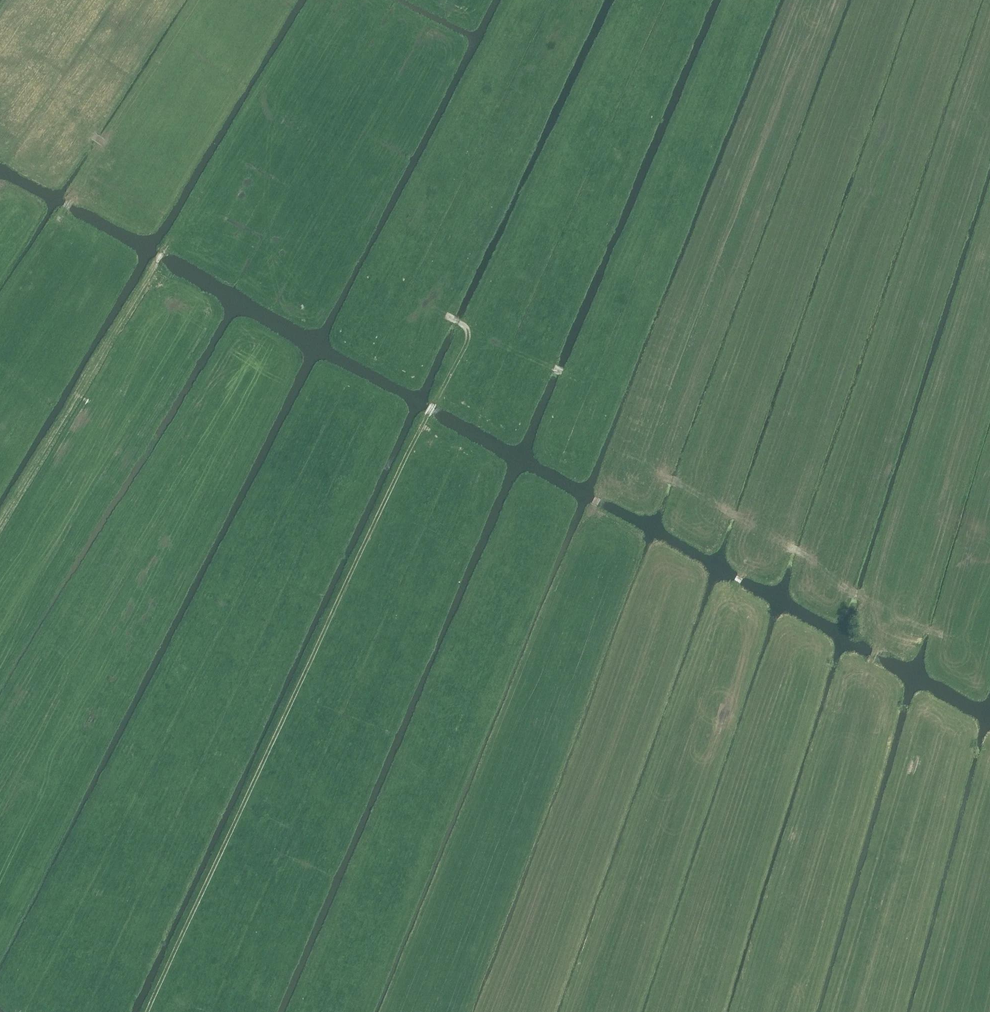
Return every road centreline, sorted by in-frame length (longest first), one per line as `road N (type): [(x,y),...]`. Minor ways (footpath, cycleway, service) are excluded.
road 1 (track): [(147,1011),(467,343),(464,326),(444,317)]
road 2 (track): [(0,526),(185,215)]

